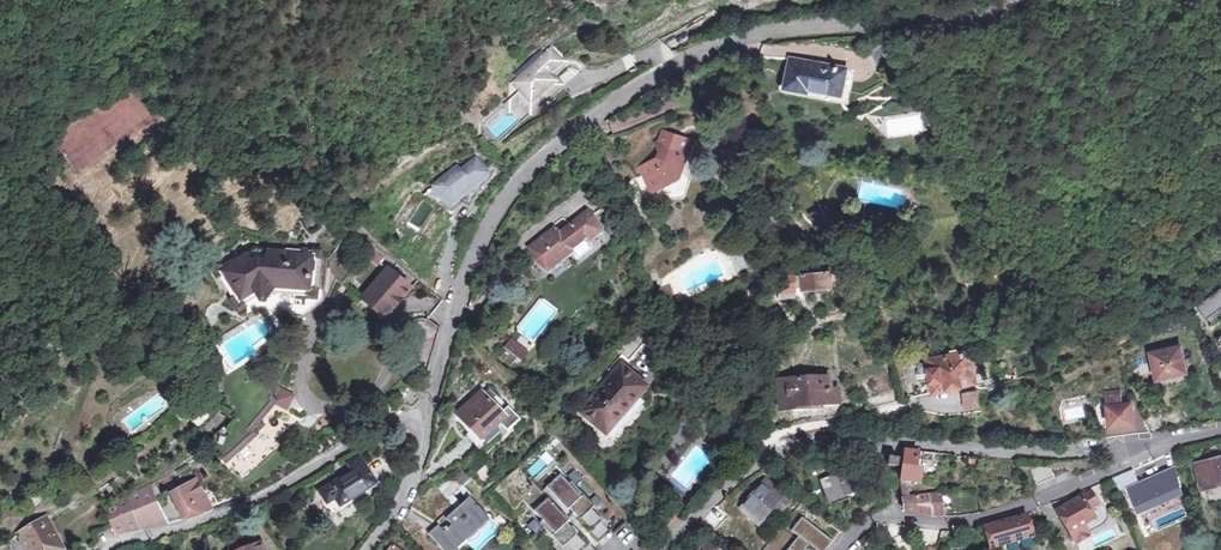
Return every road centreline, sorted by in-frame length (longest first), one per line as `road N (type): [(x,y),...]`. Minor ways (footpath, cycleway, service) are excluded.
road 1 (tertiary): [(1012,0),(956,20),(752,33),(581,123),(494,215),(474,255),(426,421)]
road 2 (tertiary): [(659,549),(761,461),(791,448),(883,442),(1032,455),(1166,443)]
road 3 (residential): [(840,549),(868,522),(980,517),(1166,443)]
road 4 (residential): [(426,421),(398,420),(228,513),(107,549)]
road 5 (tertiary): [(426,421),(415,472),(368,549)]

